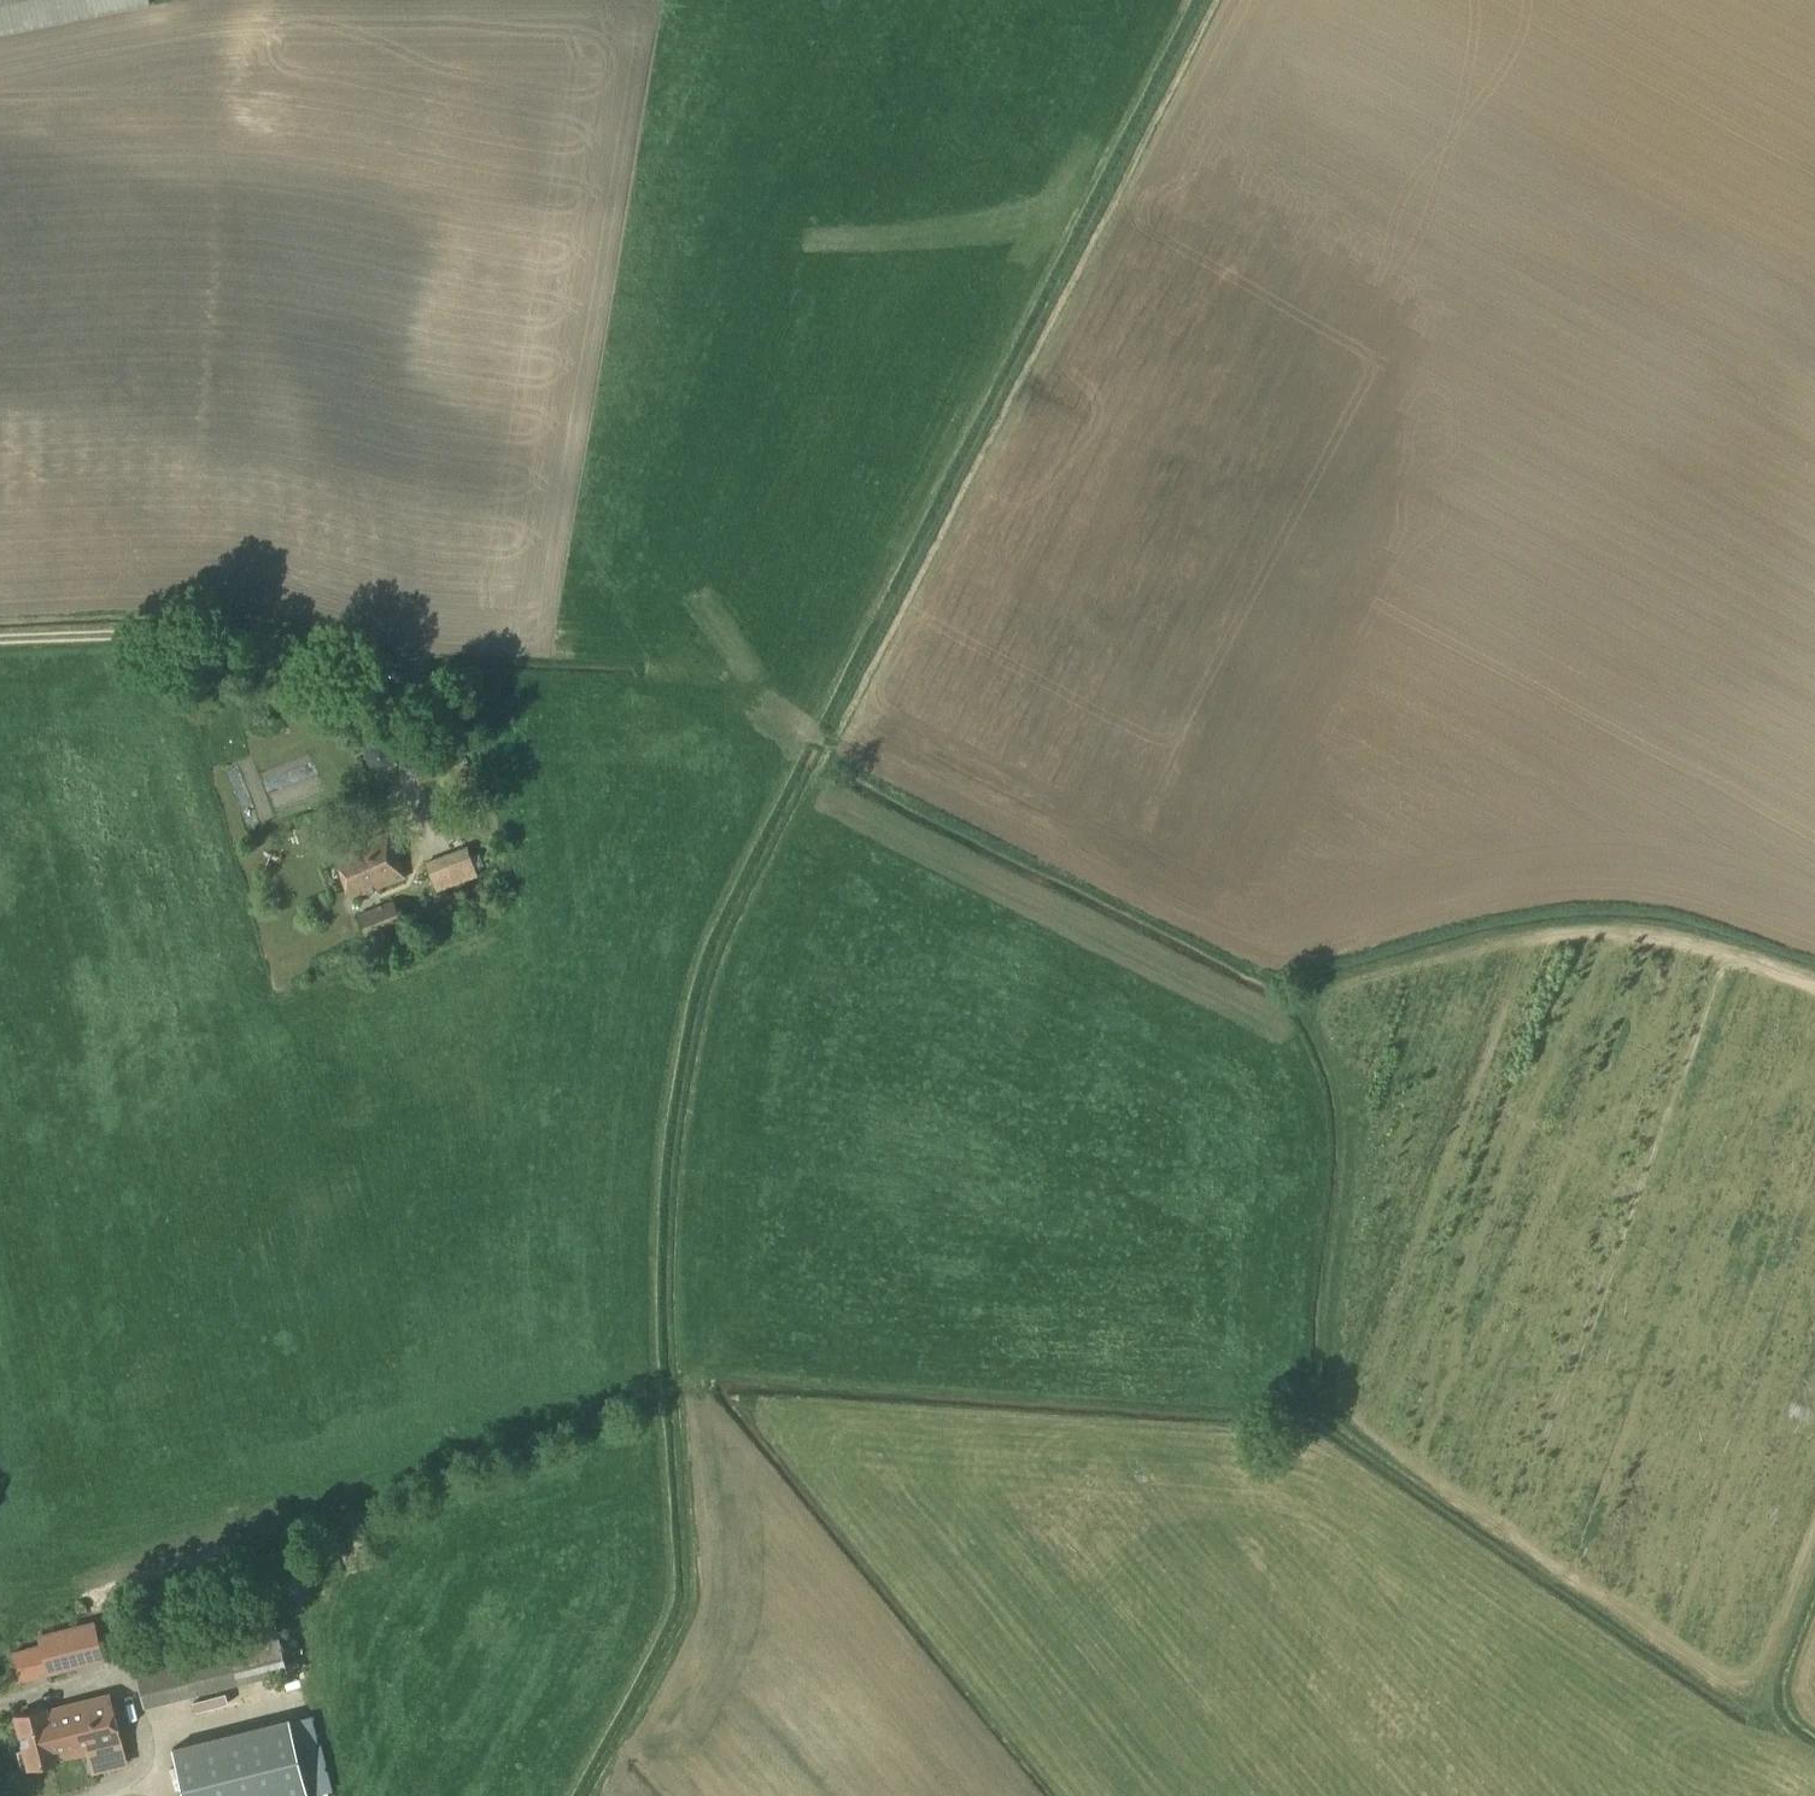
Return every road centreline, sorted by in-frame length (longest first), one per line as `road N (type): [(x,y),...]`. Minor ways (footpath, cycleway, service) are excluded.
road 1 (track): [(380,675),(313,638),(120,631),(0,637)]

